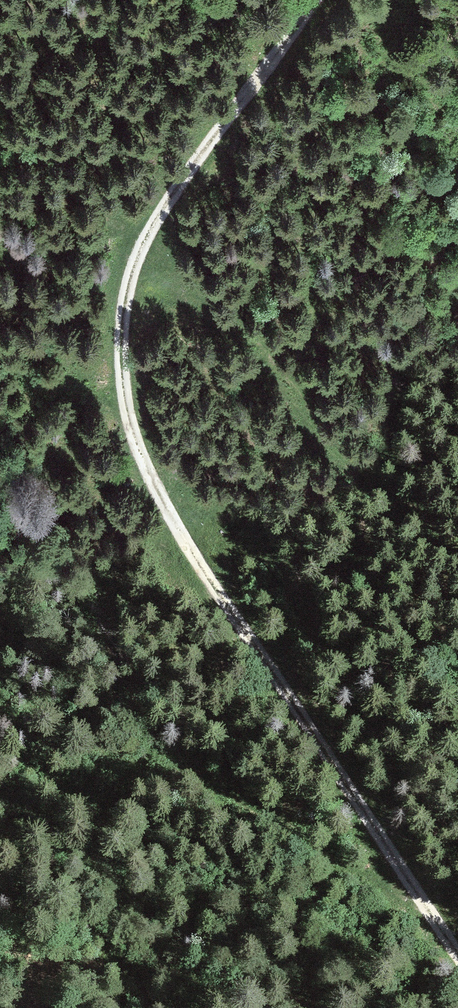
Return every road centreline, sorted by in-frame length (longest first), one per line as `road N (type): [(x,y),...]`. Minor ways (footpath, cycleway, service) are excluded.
road 1 (track): [(457,950),(159,498),(122,398),(124,321),(140,252),(313,0)]
road 2 (track): [(140,252),(249,347),(359,472),(457,544)]
road 3 (track): [(121,754),(211,777),(329,859),(429,904)]

